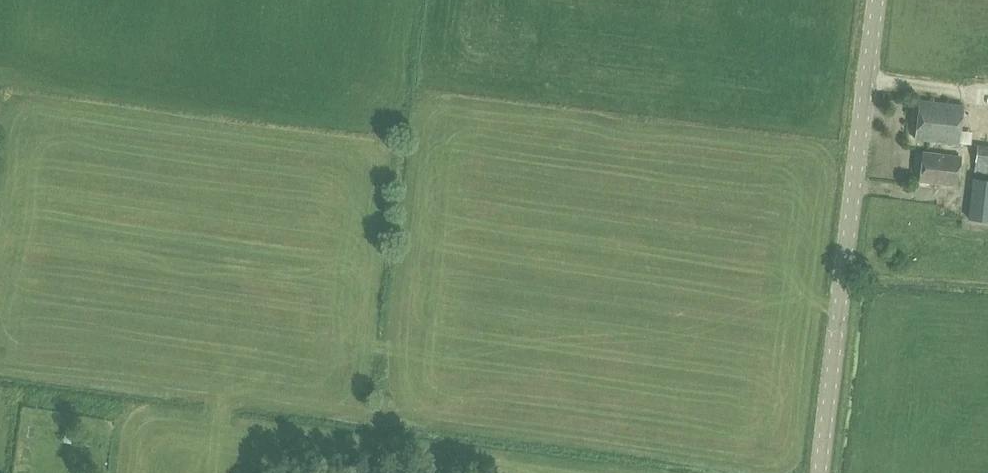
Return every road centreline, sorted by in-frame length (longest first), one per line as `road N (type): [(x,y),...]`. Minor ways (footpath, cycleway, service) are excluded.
road 1 (unclassified): [(821,472),(878,0)]

